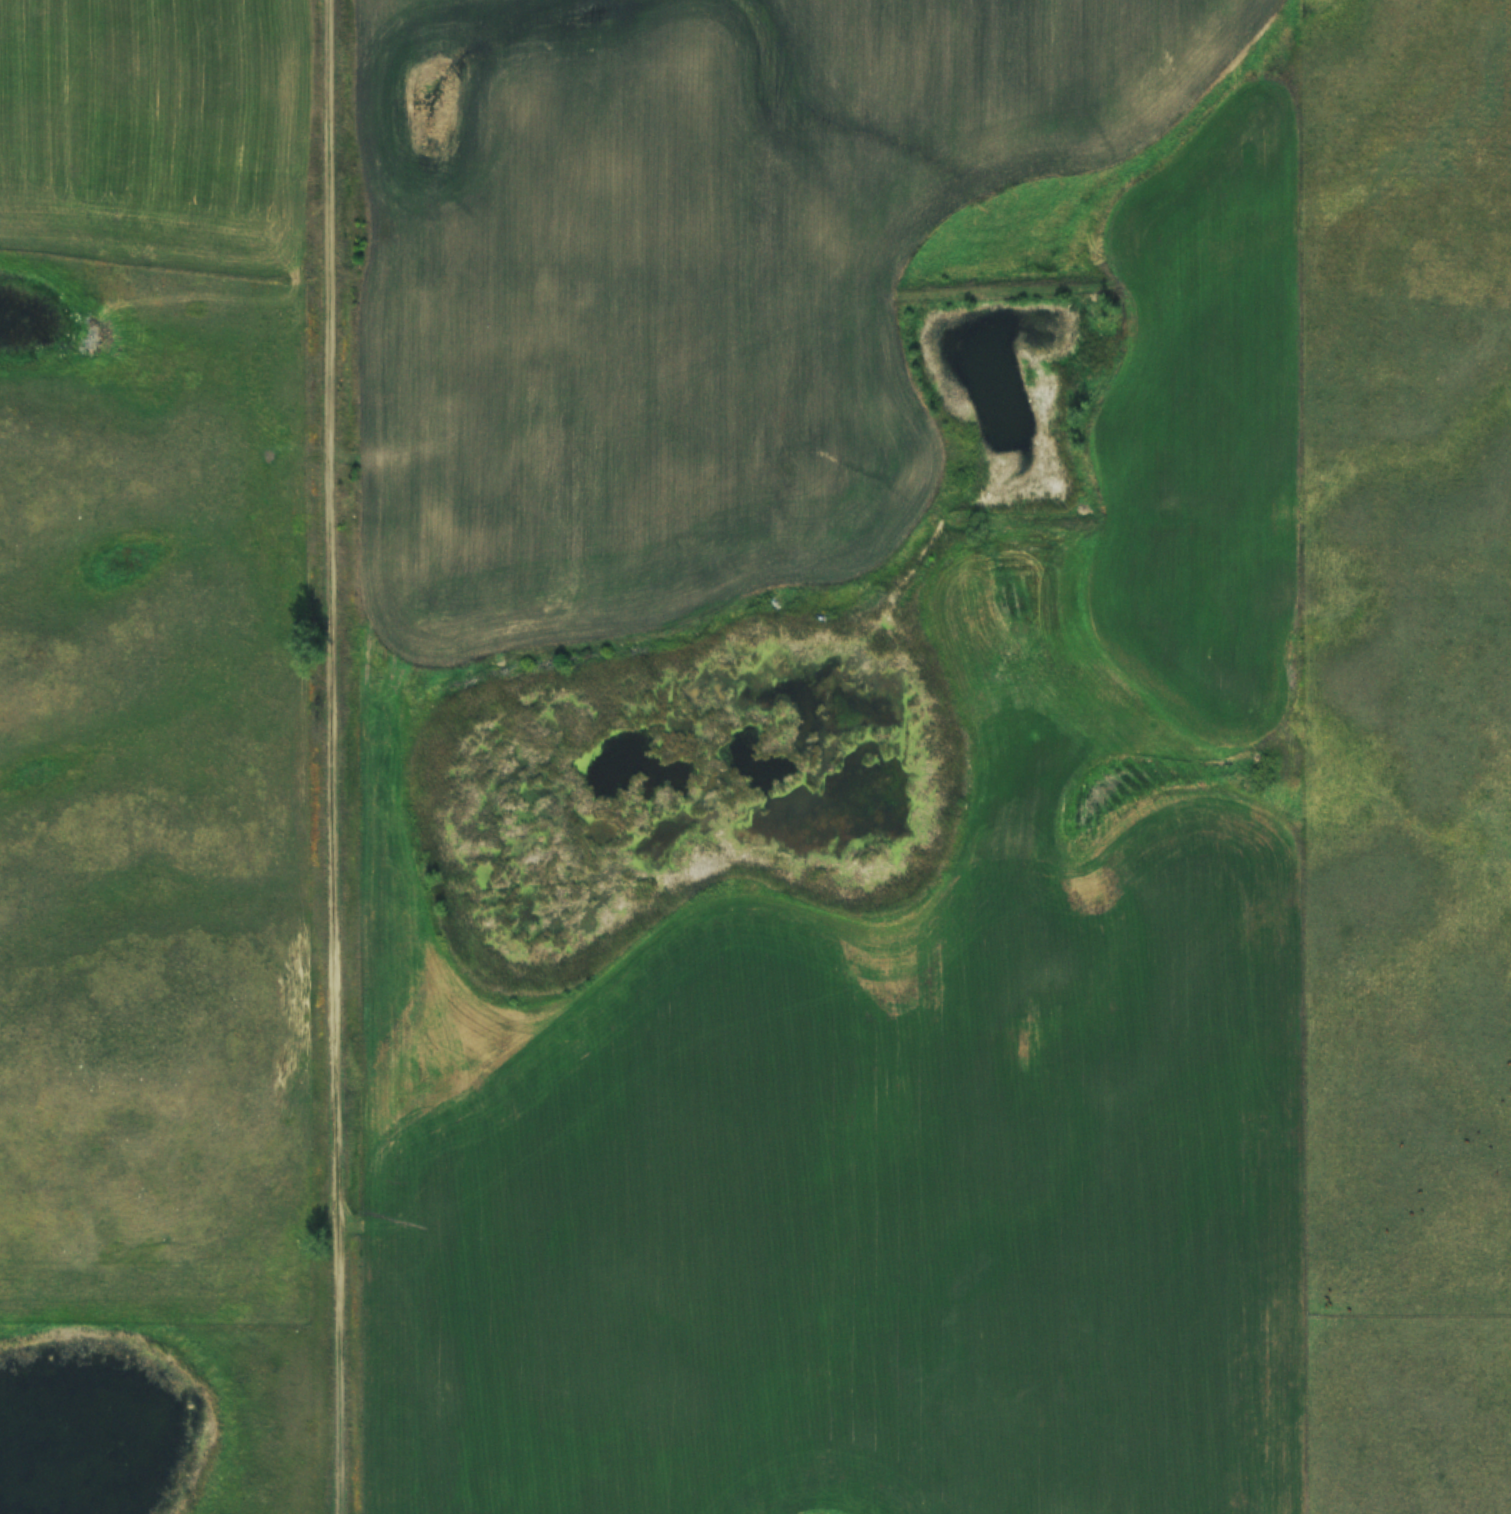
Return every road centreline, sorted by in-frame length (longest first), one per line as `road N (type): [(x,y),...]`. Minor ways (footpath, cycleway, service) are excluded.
road 1 (track): [(339,1513),(330,0)]

